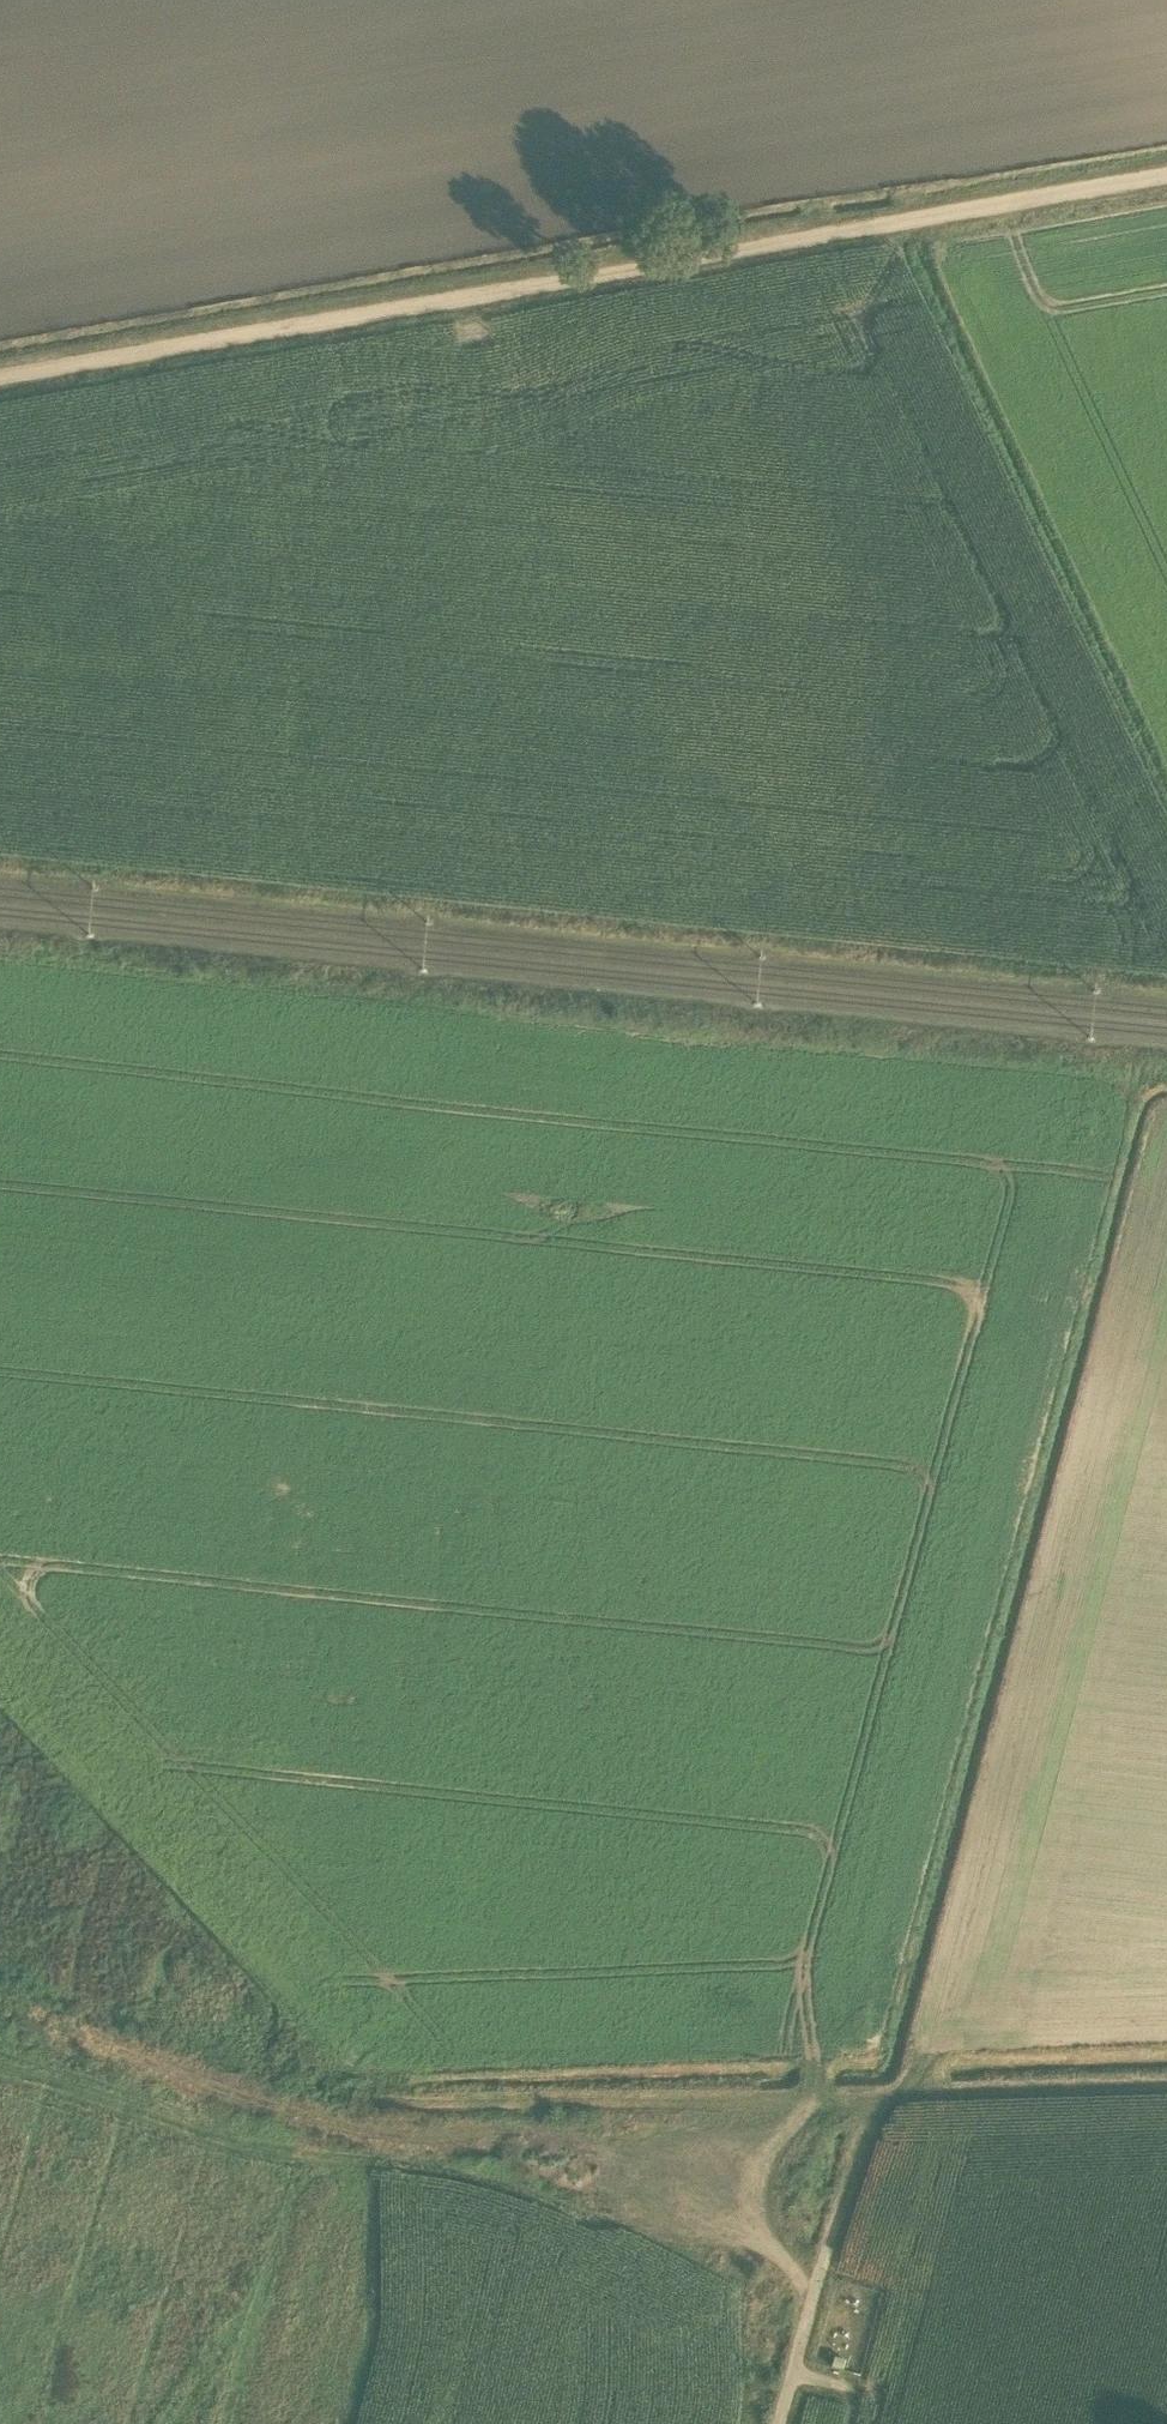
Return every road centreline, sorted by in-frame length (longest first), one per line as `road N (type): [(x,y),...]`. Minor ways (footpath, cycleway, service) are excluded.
road 1 (track): [(1166,179),(0,376)]
road 2 (track): [(825,2246),(869,2094),(1166,2085)]
road 3 (unclassified): [(778,2423),(825,2246)]

